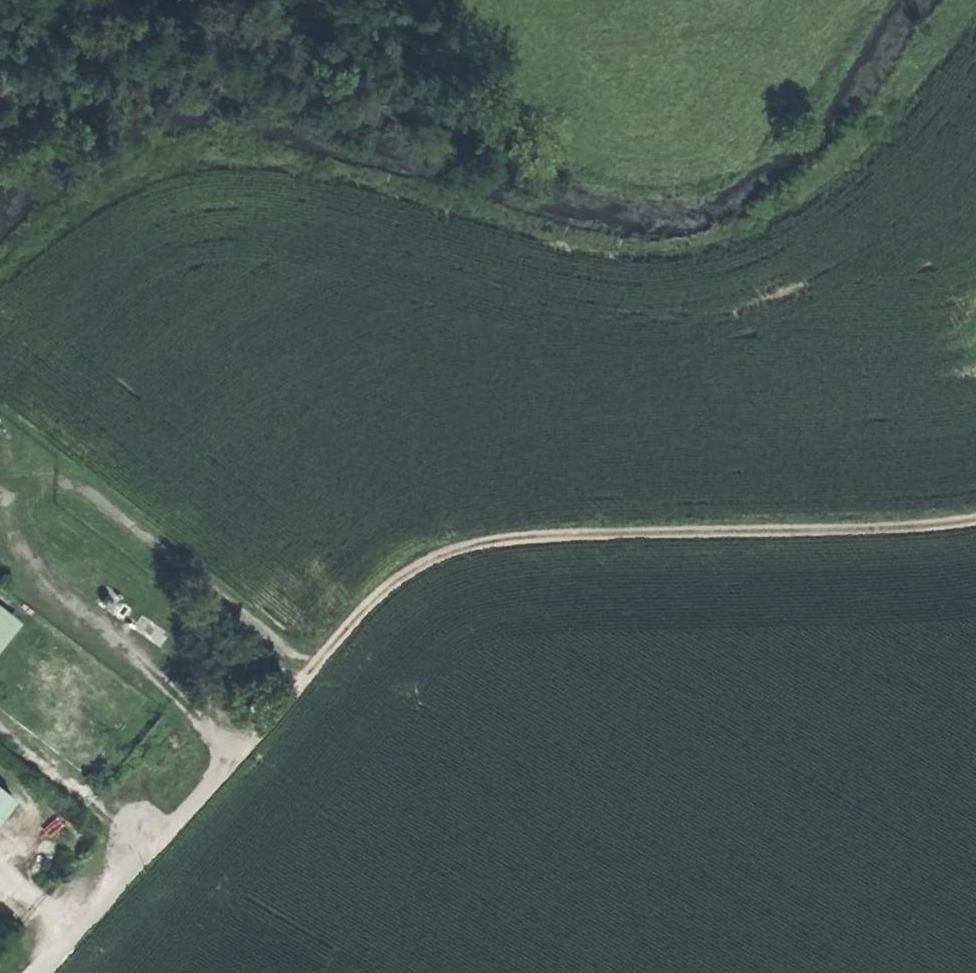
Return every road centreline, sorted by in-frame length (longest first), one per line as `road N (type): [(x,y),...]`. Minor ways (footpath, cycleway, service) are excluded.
road 1 (track): [(975,522),(532,535),(442,549),(366,601),(37,972)]

